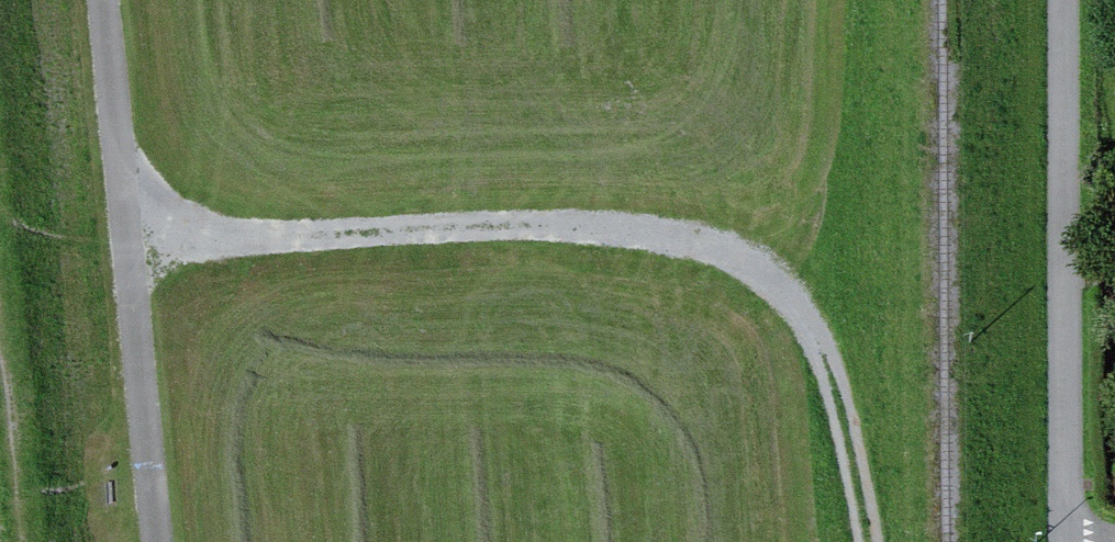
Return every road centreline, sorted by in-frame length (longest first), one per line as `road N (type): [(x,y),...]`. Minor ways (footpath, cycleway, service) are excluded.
road 1 (track): [(142,237),(625,216),(737,238),(783,274),(830,334),(864,429),(885,541)]
road 2 (track): [(172,541),(118,0)]
road 3 (residential): [(1074,0),(1079,541)]

